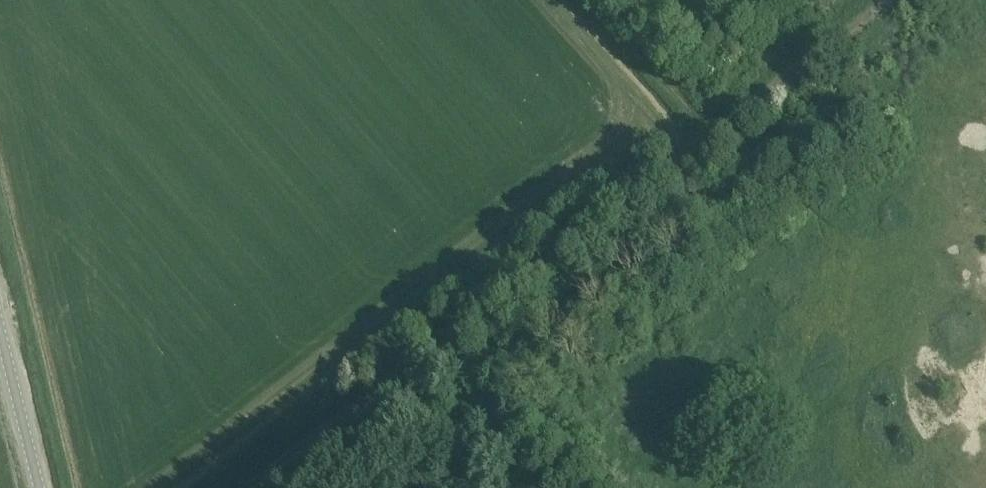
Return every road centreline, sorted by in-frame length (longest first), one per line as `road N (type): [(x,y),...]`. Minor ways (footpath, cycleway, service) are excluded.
road 1 (track): [(712,137),(243,487)]
road 2 (track): [(903,0),(712,137)]
road 3 (track): [(712,137),(589,0)]
road 4 (unclassified): [(35,487),(0,342)]

